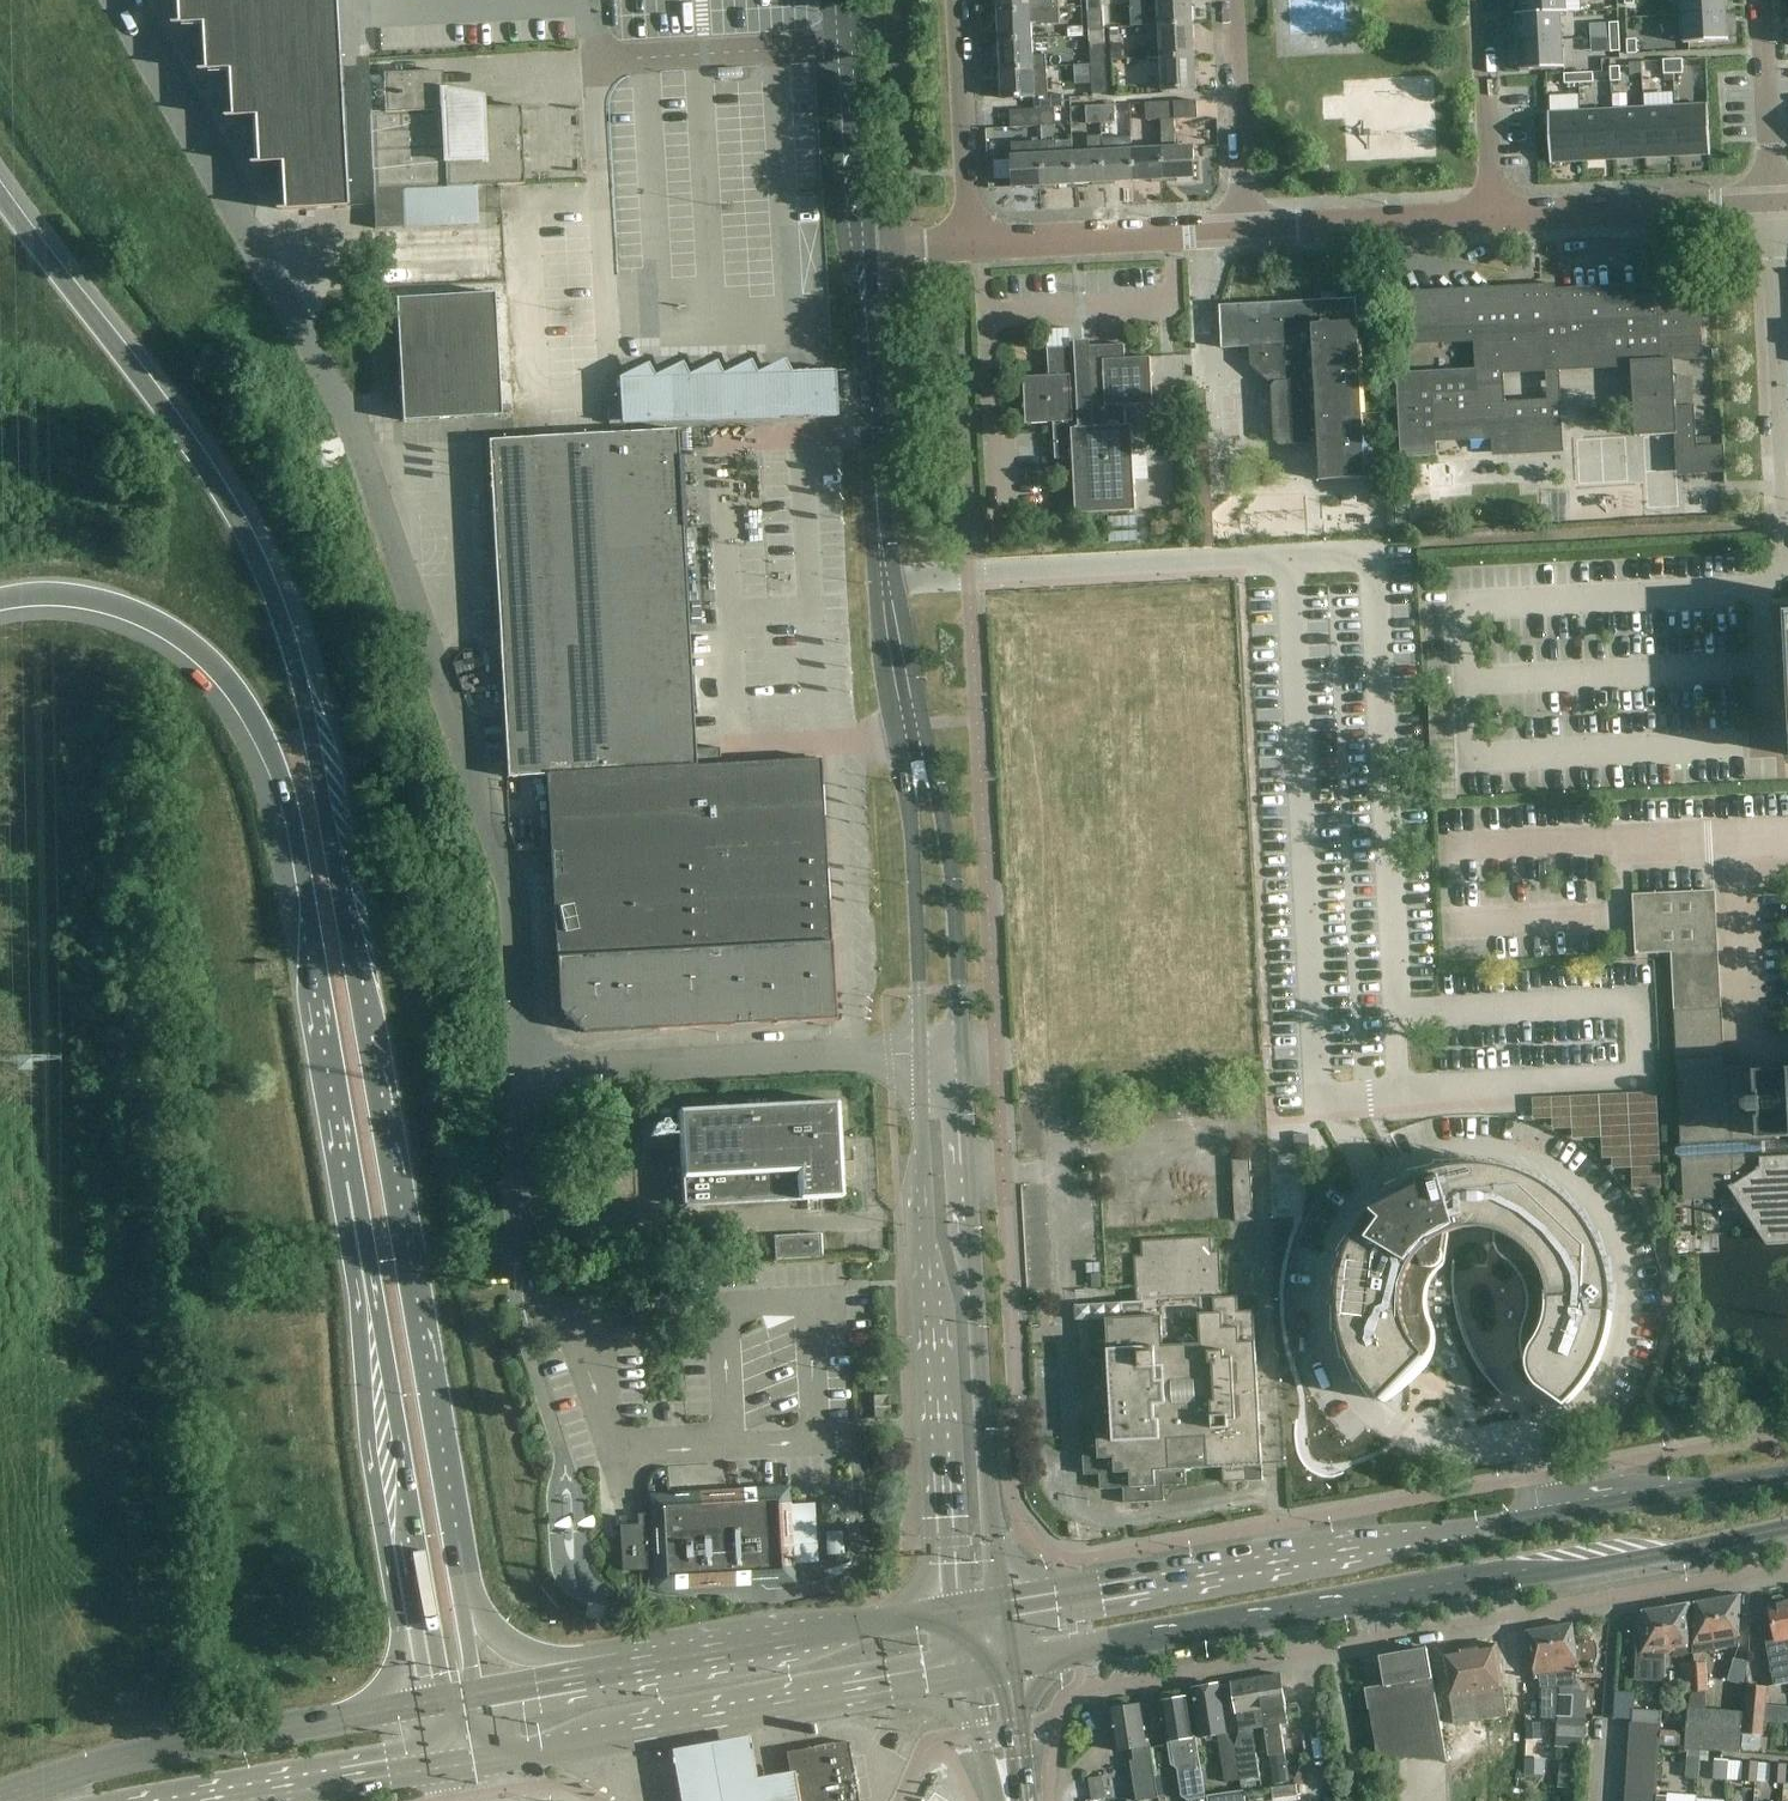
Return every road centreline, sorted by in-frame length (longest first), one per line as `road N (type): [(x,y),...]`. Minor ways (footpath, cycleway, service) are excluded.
road 1 (residential): [(923,1055),(526,1071),(507,881),(351,432),(113,0)]
road 2 (motorway): [(450,1544),(316,766),(269,590),(216,482),(145,376),(47,261),(0,191)]
road 3 (motorway): [(0,598),(67,592),(115,599),(159,620),(231,683),(279,770),(445,1700)]
road 4 (secondary): [(986,1670),(1787,1528)]
road 5 (secondary): [(1787,1473),(1002,1611)]
road 6 (tertiary): [(923,1055),(929,1310),(958,1618)]
road 7 (tertiary): [(1002,1611),(962,1053)]
road 8 (unclassified): [(852,42),(592,59),(611,337)]
road 9 (secondary): [(468,1754),(986,1670)]
road 10 (tertiary): [(912,723),(878,548),(863,252)]
road 11 (secondary): [(445,1700),(107,1760),(0,1795)]
road 12 (secondary): [(958,1618),(624,1670)]
road 13 (tertiary): [(962,1053),(957,901),(944,810),(912,723)]
road 14 (tertiary): [(912,723),(905,763),(923,1055)]
road 15 (residential): [(1785,526),(1775,201)]
road 16 (residential): [(1494,218),(1775,201)]
road 17 (residential): [(969,246),(1245,230)]
road 18 (secondary): [(198,1800),(468,1754)]
road 19 (residential): [(1245,230),(1494,218)]
road 20 (residential): [(969,246),(959,0)]
road 21 (motorway): [(624,1670),(532,1655),(500,1638),(481,1620),(450,1544)]
road 22 (residential): [(1245,230),(1232,0)]
road 23 (residential): [(1494,218),(1481,0)]
road 24 (tertiary): [(863,252),(852,42)]
road 25 (residential): [(1775,201),(1763,0)]
road 26 (motorway): [(477,1695),(450,1544)]
road 27 (secondary): [(624,1670),(477,1695)]
road 28 (tertiary): [(1008,1800),(986,1670)]

